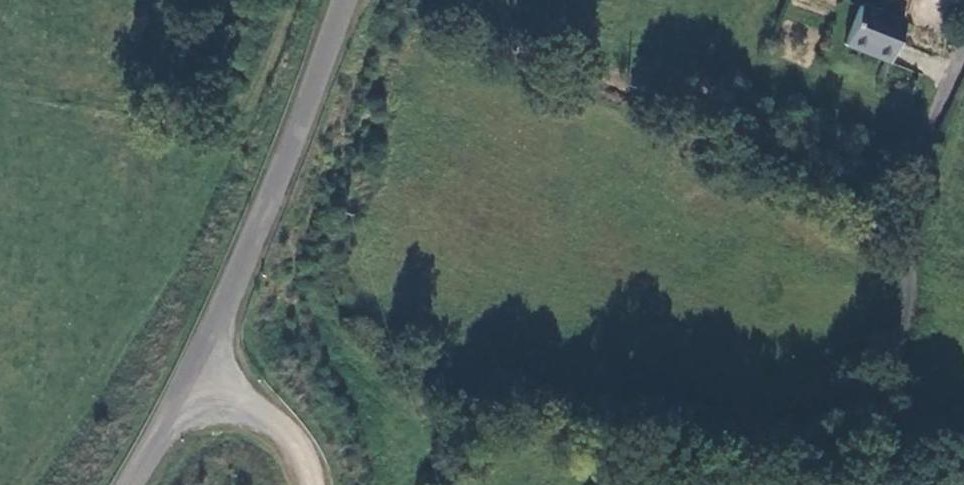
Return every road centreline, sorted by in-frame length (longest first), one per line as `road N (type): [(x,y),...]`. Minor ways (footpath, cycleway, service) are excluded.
road 1 (unclassified): [(342,0),(201,367),(131,484)]
road 2 (track): [(874,484),(865,459),(904,272),(909,176),(963,44)]

